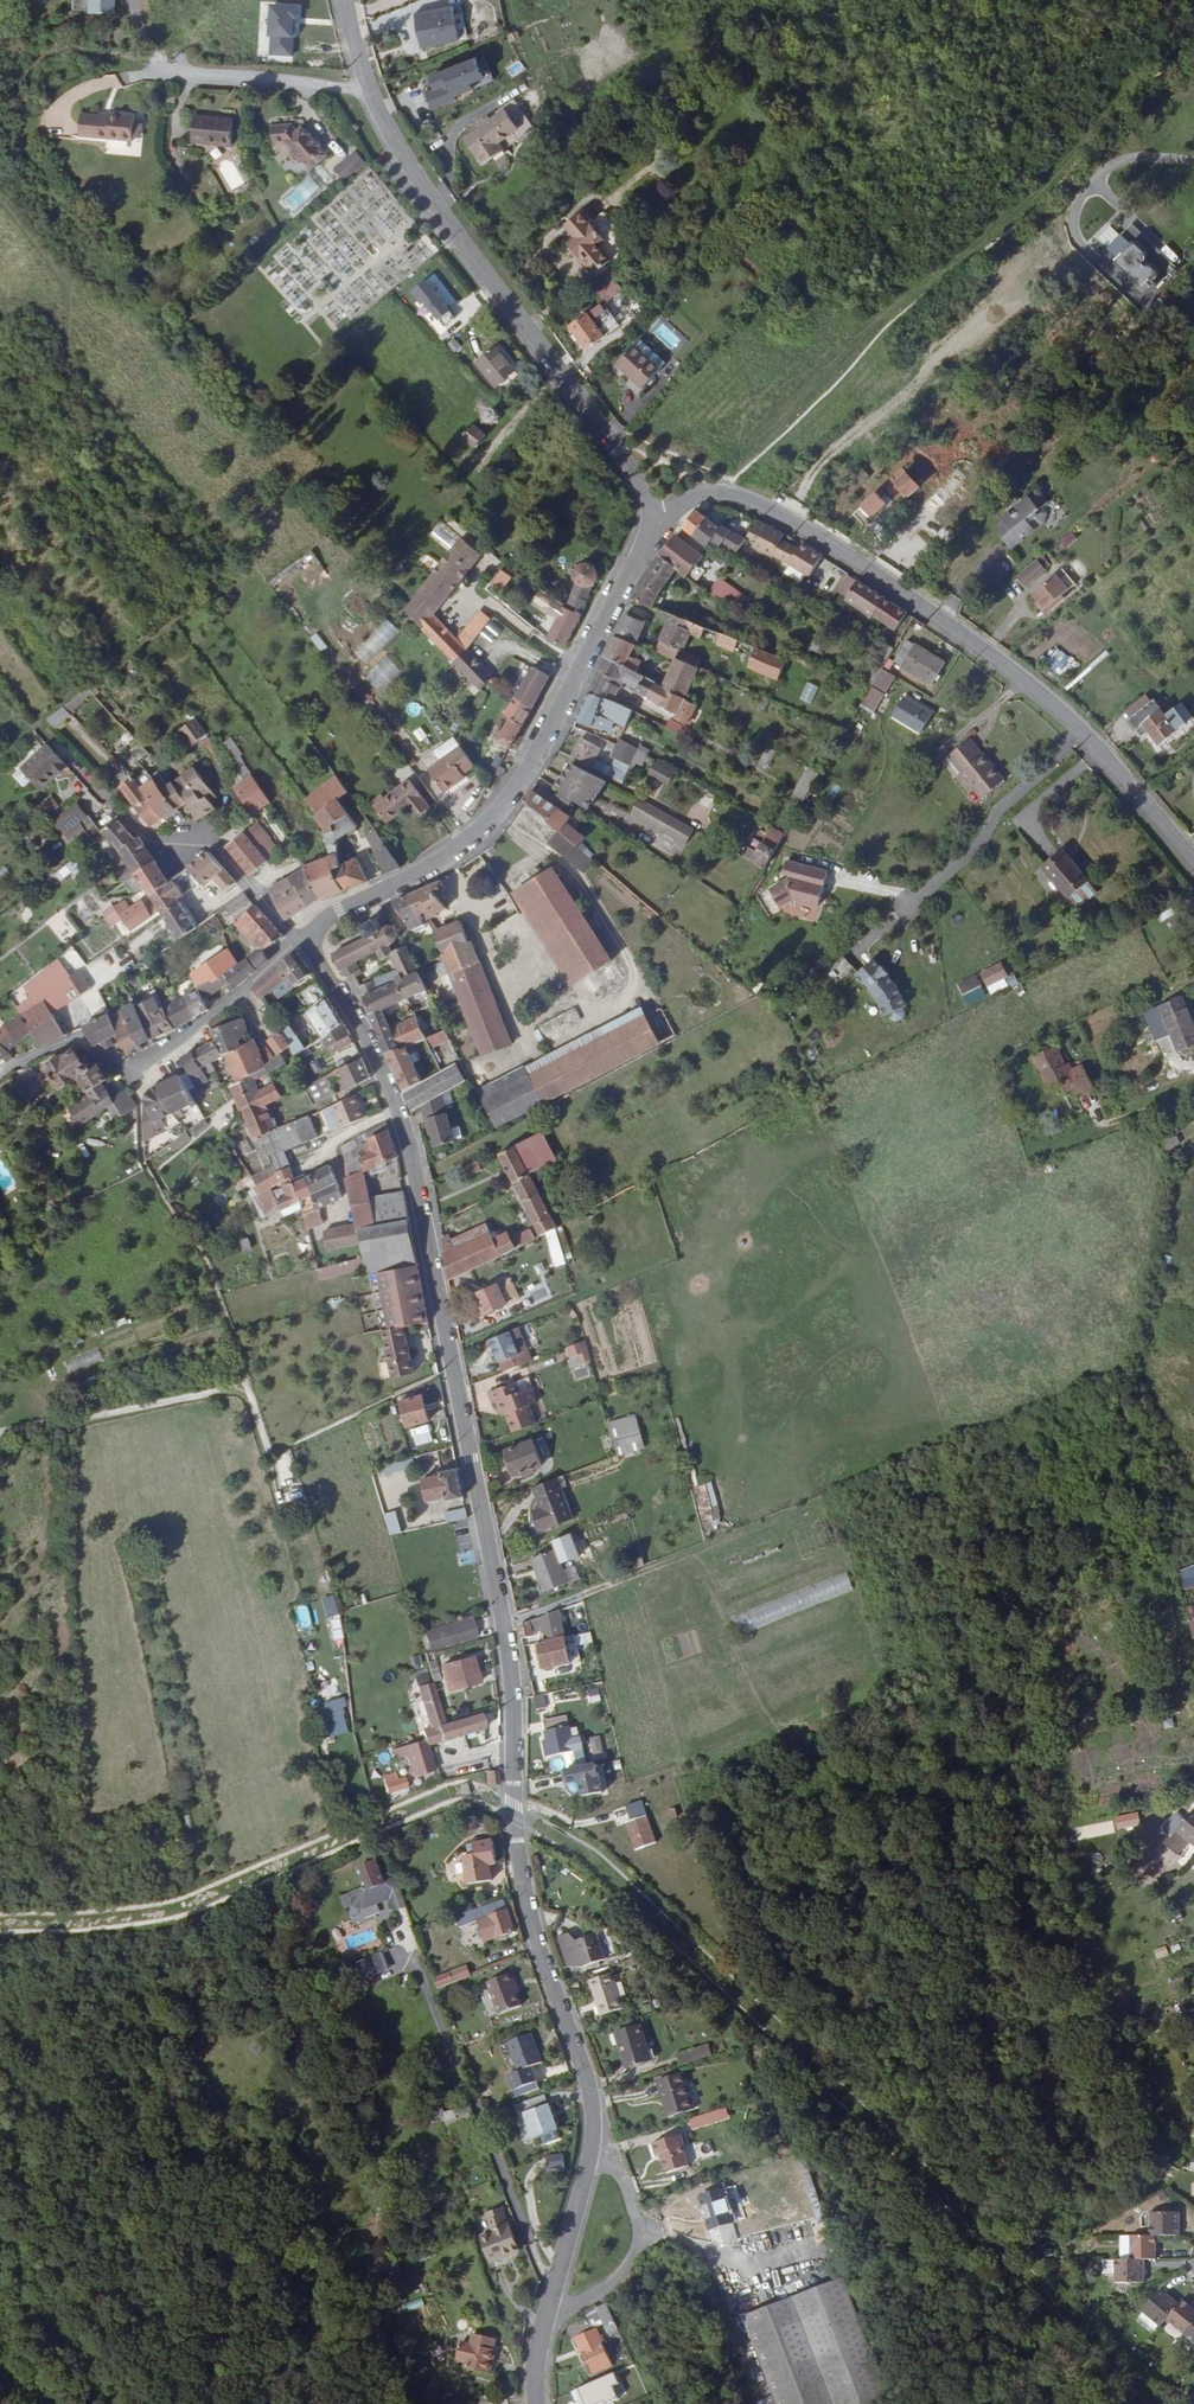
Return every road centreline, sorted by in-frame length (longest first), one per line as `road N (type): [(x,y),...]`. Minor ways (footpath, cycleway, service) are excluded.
road 1 (tertiary): [(313,938),(413,1147),(508,1651),(520,1888),(584,2084),(589,2133),(540,2320),(532,2403)]
road 2 (unclassified): [(654,520),(719,494),(865,566),(1014,666),(1079,724),(1193,856)]
road 3 (tertiary): [(345,0),(367,82),(395,140),(446,225),(619,451),(654,520)]
road 4 (tertiary): [(654,520),(515,787),(464,842),(327,919),(313,938)]
road 5 (residential): [(0,1074),(17,1060),(63,1045),(123,1063),(149,1058),(277,956),(313,938)]
road 6 (track): [(856,953),(984,846),(1003,808),(1063,753),(1079,724)]
road 7 (residential): [(93,784),(154,836),(202,832),(286,924),(313,938)]
road 8 (track): [(241,1367),(0,1432)]

